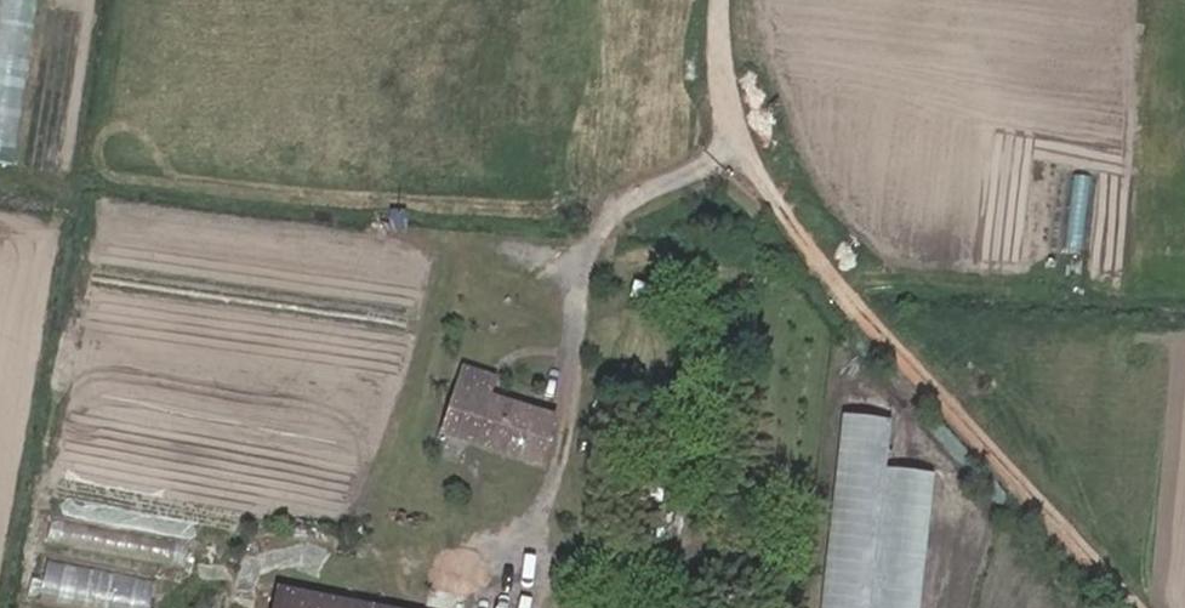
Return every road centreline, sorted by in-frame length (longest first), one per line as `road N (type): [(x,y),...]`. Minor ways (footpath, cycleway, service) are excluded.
road 1 (track): [(729,0),(727,58),(759,162),(1127,607)]

